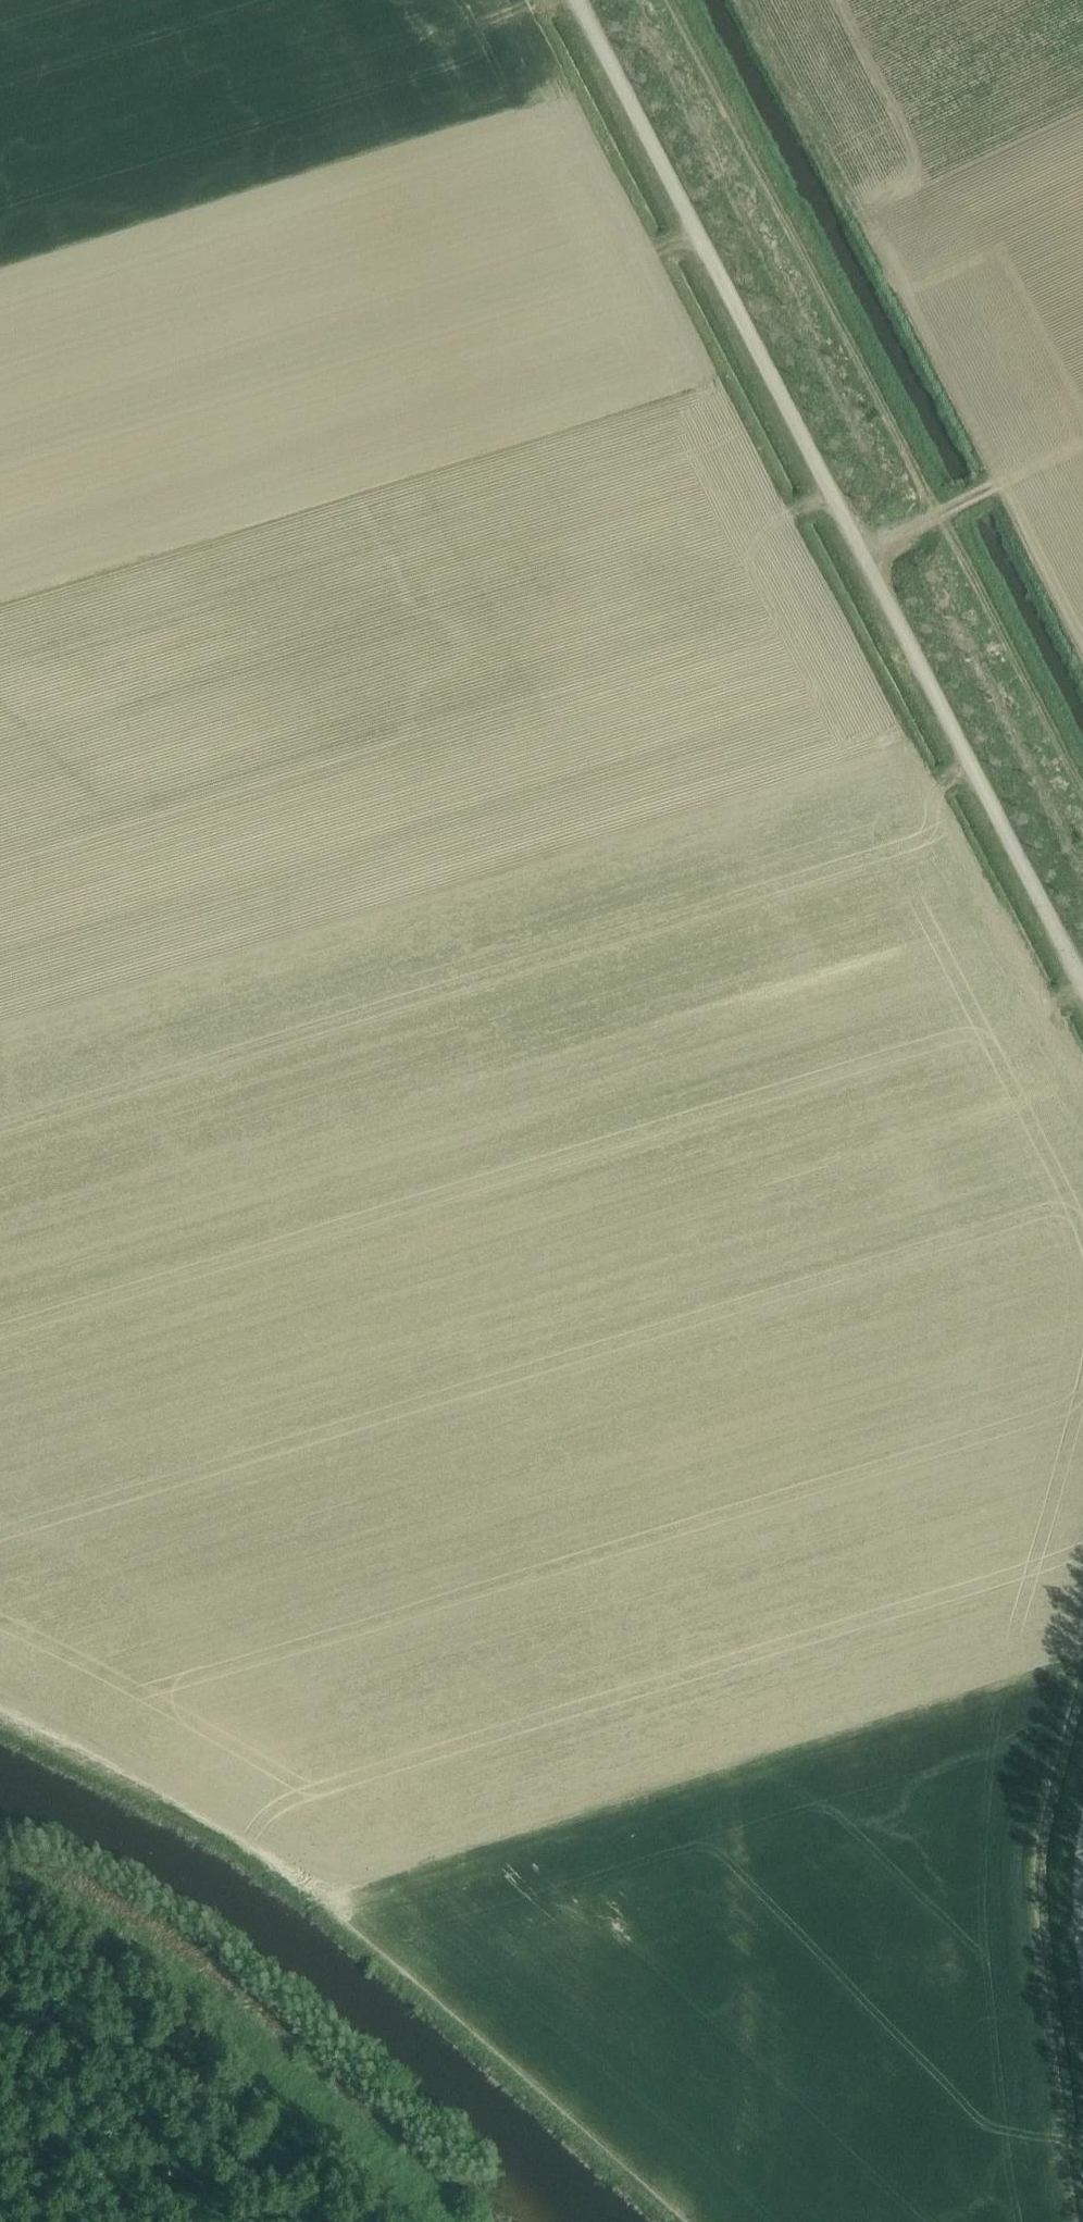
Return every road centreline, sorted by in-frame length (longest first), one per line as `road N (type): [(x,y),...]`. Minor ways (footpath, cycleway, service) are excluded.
road 1 (unclassified): [(1082,959),(580,0)]

